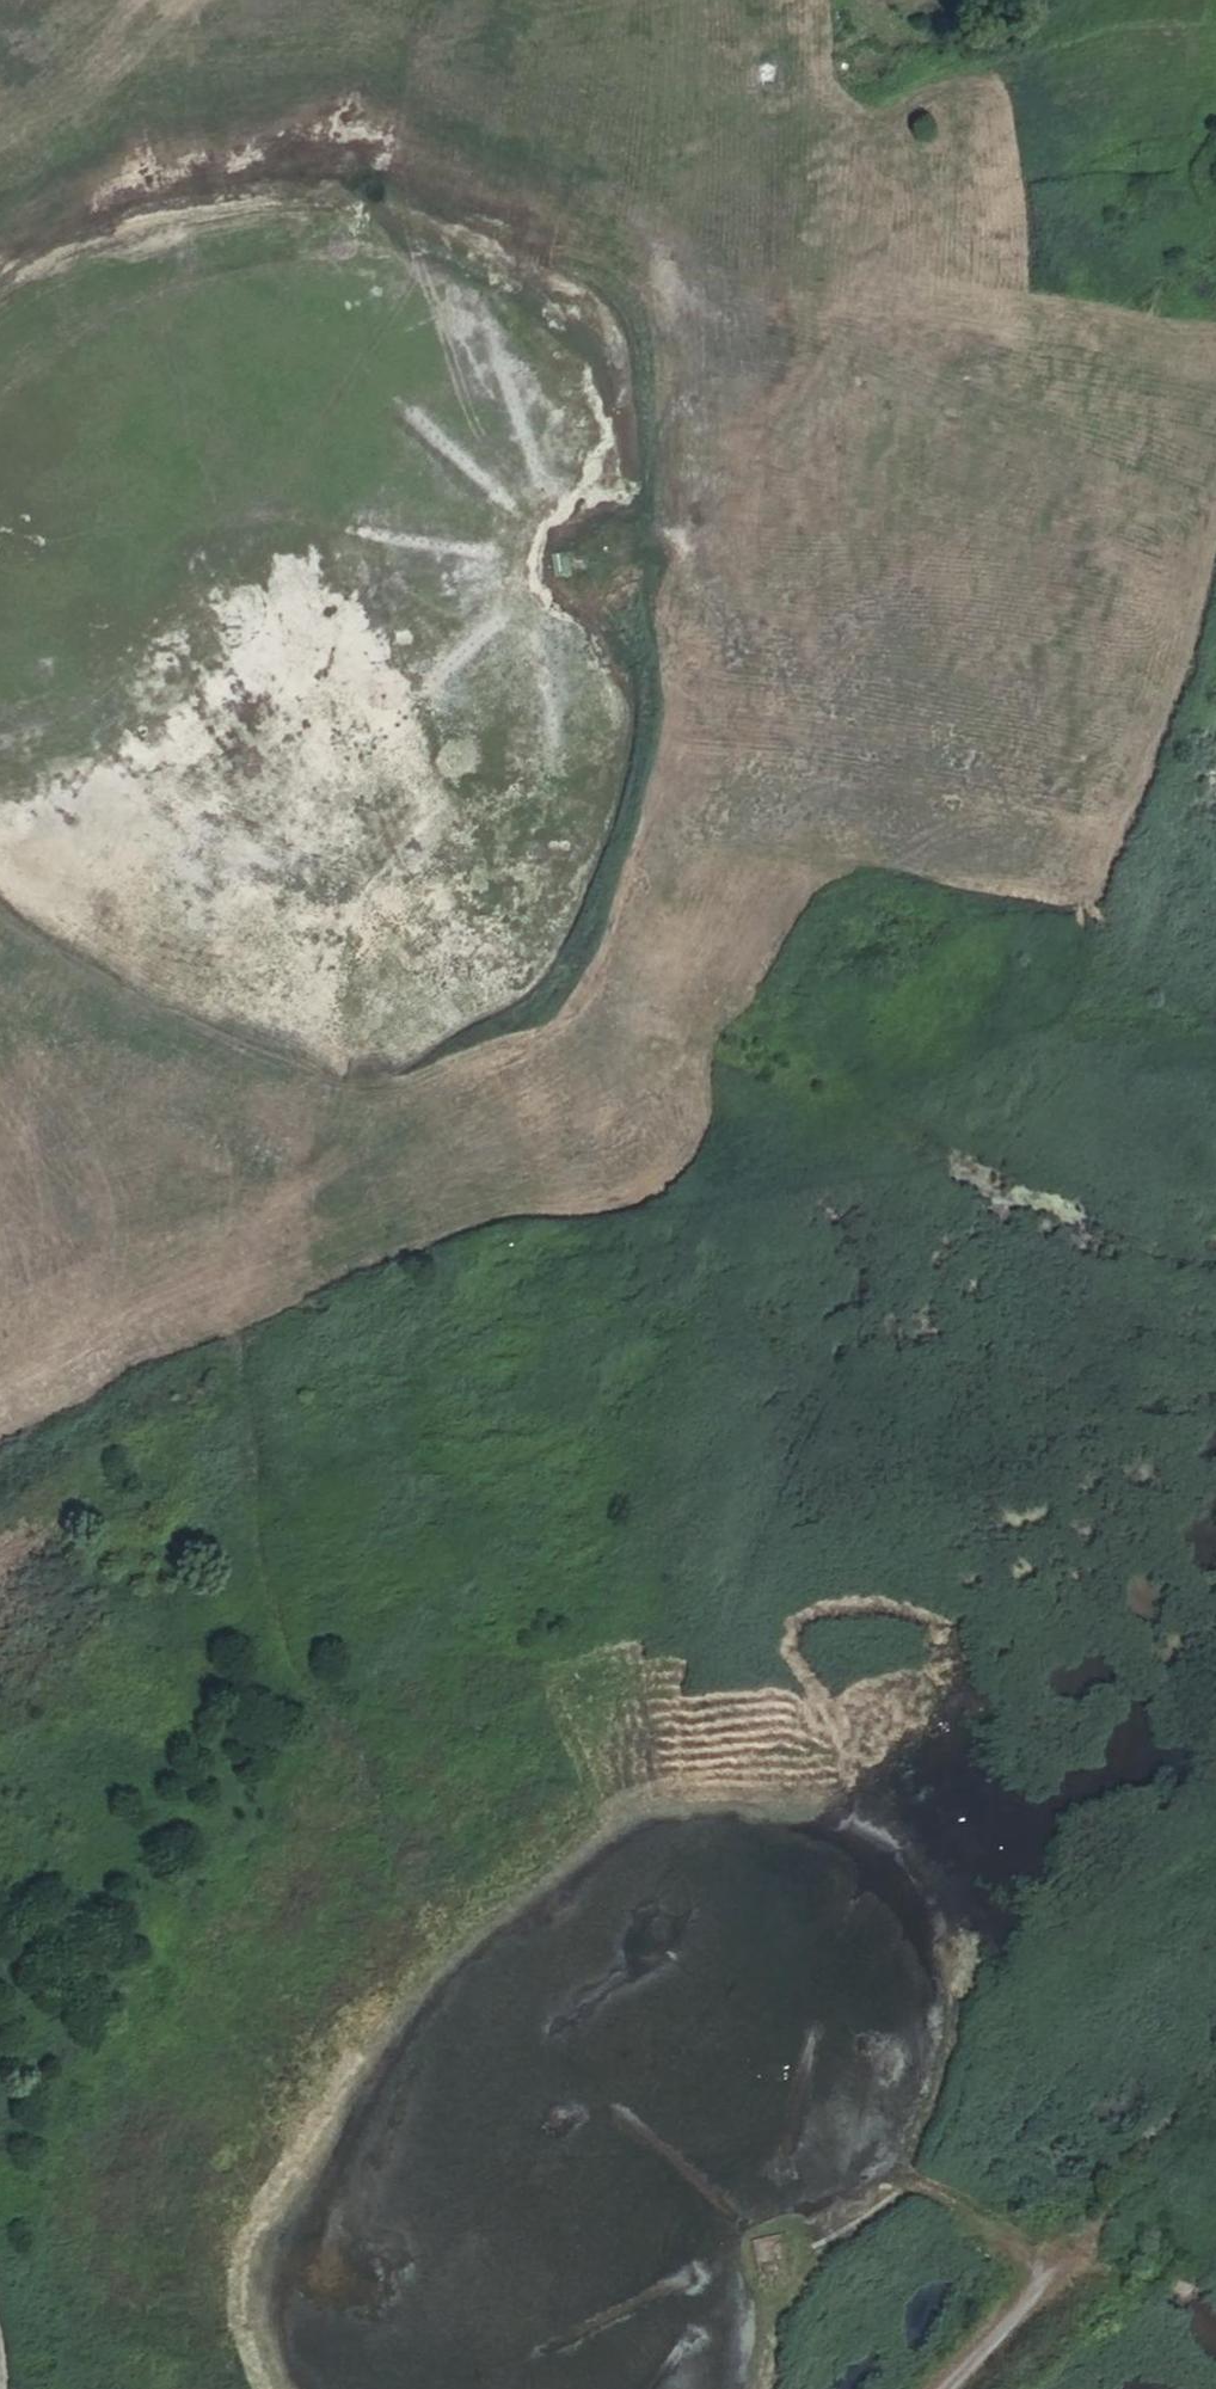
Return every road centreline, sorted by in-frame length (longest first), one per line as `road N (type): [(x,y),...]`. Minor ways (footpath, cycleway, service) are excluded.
road 1 (track): [(342,953),(315,1127),(252,1235),(0,1389)]
road 2 (track): [(932,2388),(1065,2242),(1215,2105)]

